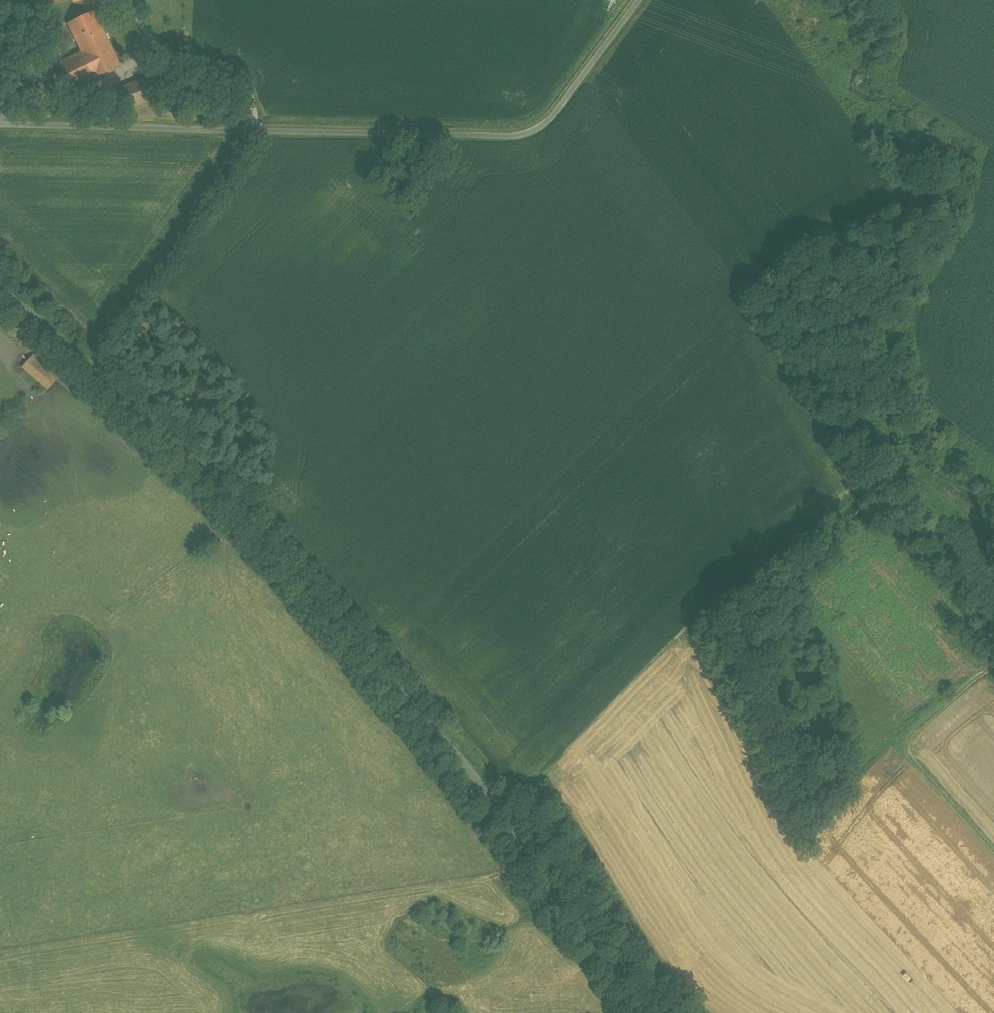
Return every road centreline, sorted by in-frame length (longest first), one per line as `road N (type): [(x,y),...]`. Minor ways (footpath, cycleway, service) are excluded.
road 1 (residential): [(649,1012),(519,829),(396,679),(148,407),(0,279)]
road 2 (unclassified): [(13,123),(516,131),(554,108),(637,0)]
road 3 (track): [(993,658),(907,728),(860,781)]

